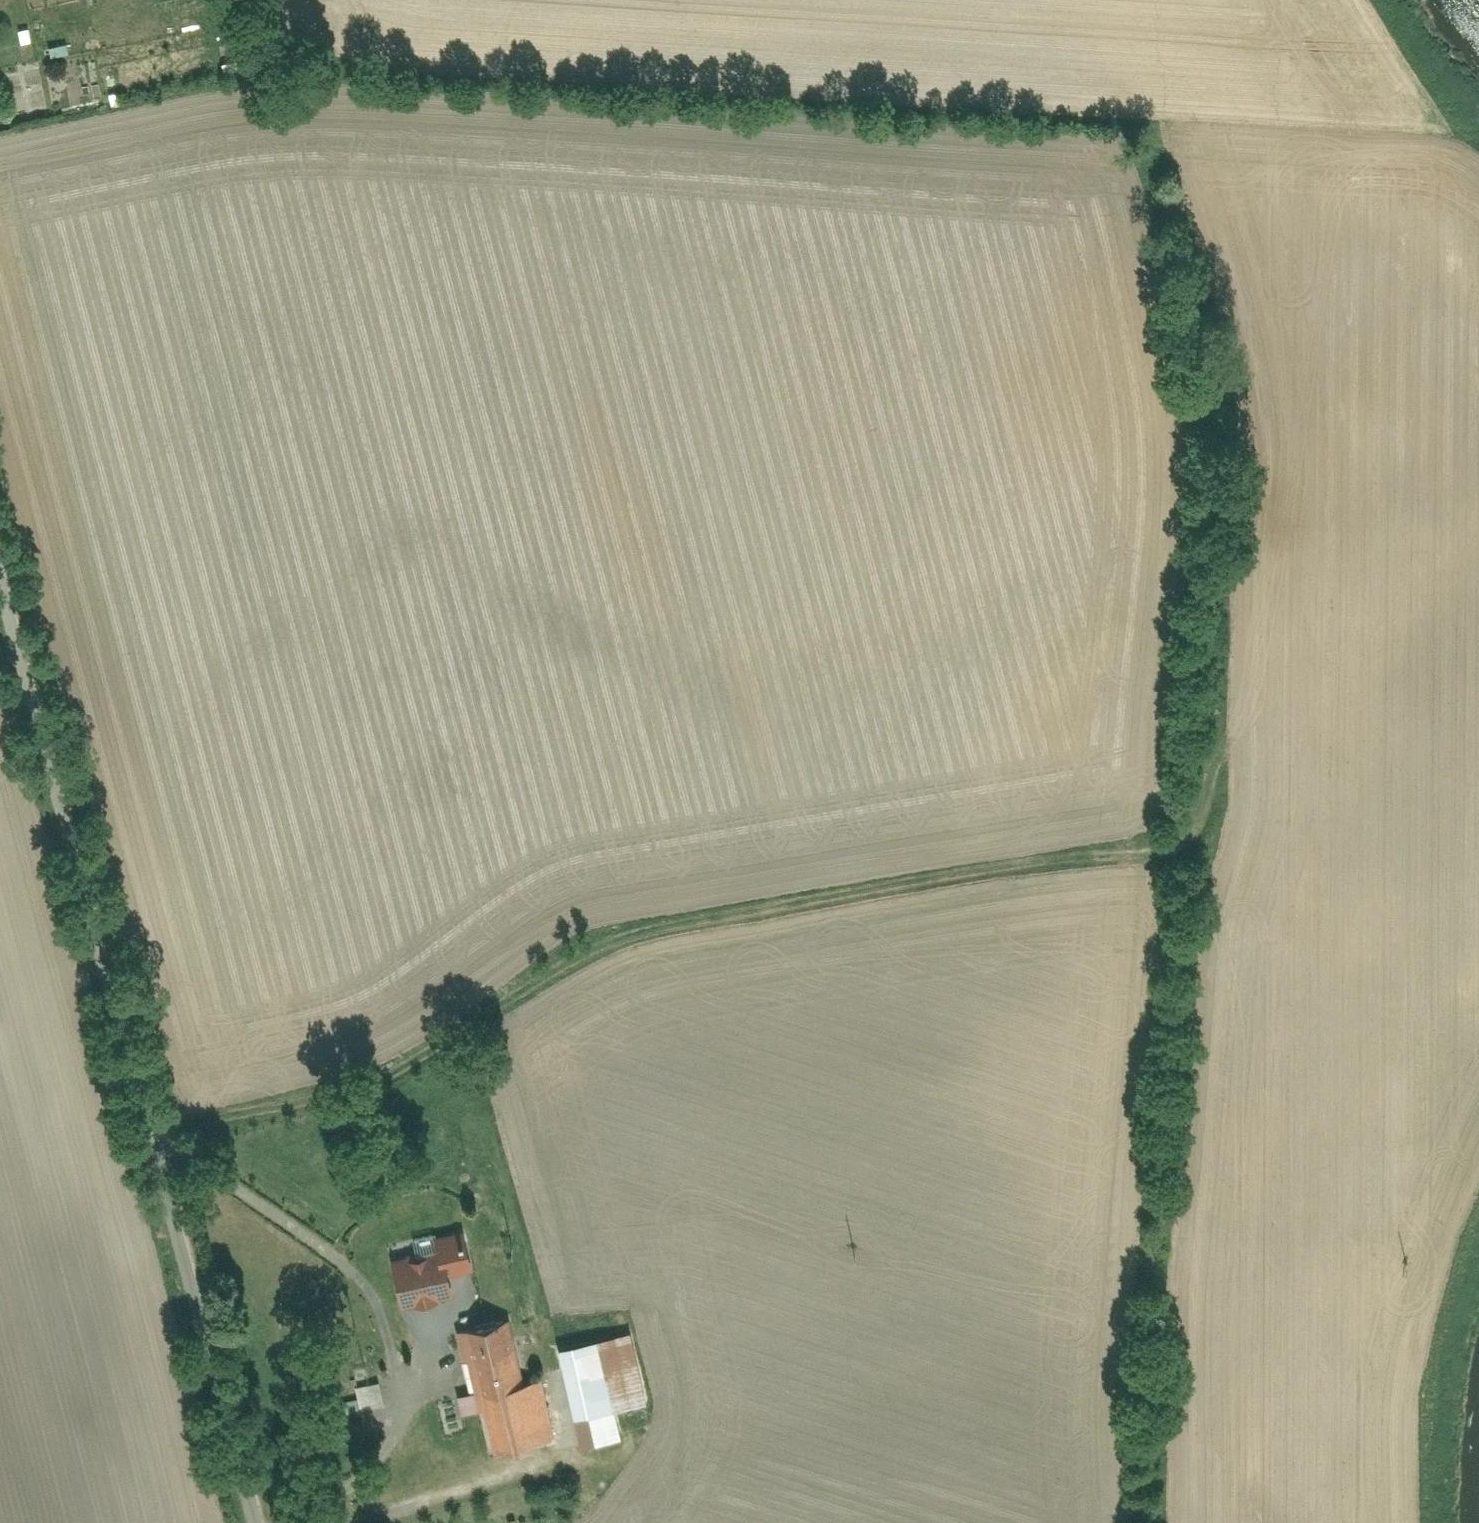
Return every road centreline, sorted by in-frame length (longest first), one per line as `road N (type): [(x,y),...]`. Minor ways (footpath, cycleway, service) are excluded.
road 1 (unclassified): [(0,561),(259,1522)]

